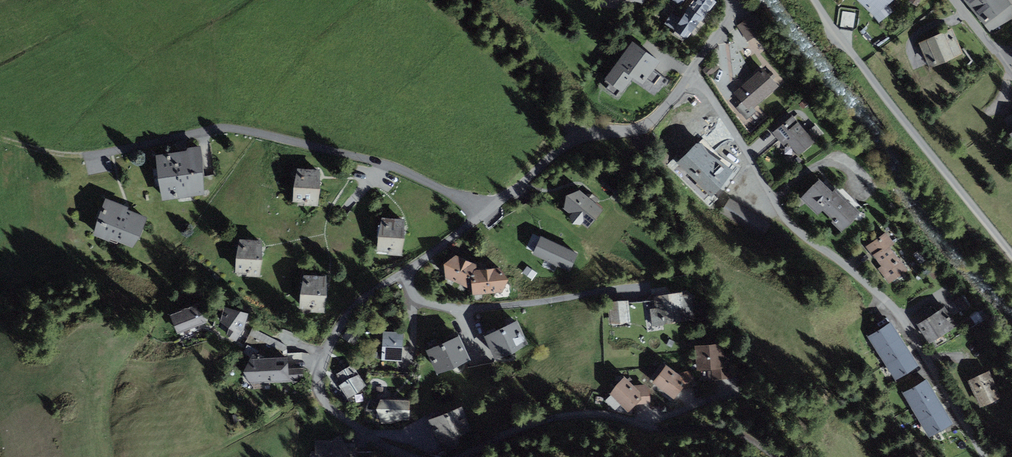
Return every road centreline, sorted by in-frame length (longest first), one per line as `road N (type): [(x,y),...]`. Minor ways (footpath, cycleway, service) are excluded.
road 1 (residential): [(986,456),(898,314),(783,214),(693,71)]
road 2 (residential): [(94,157),(227,129),(368,159),(484,212)]
road 3 (residential): [(414,456),(329,407),(320,369),(356,306),(484,212)]
road 4 (residential): [(814,0),(1011,256)]
road 5 (residential): [(484,212),(568,144),(652,123),(693,71)]
road 6 (residential): [(666,429),(566,415),(461,456)]

